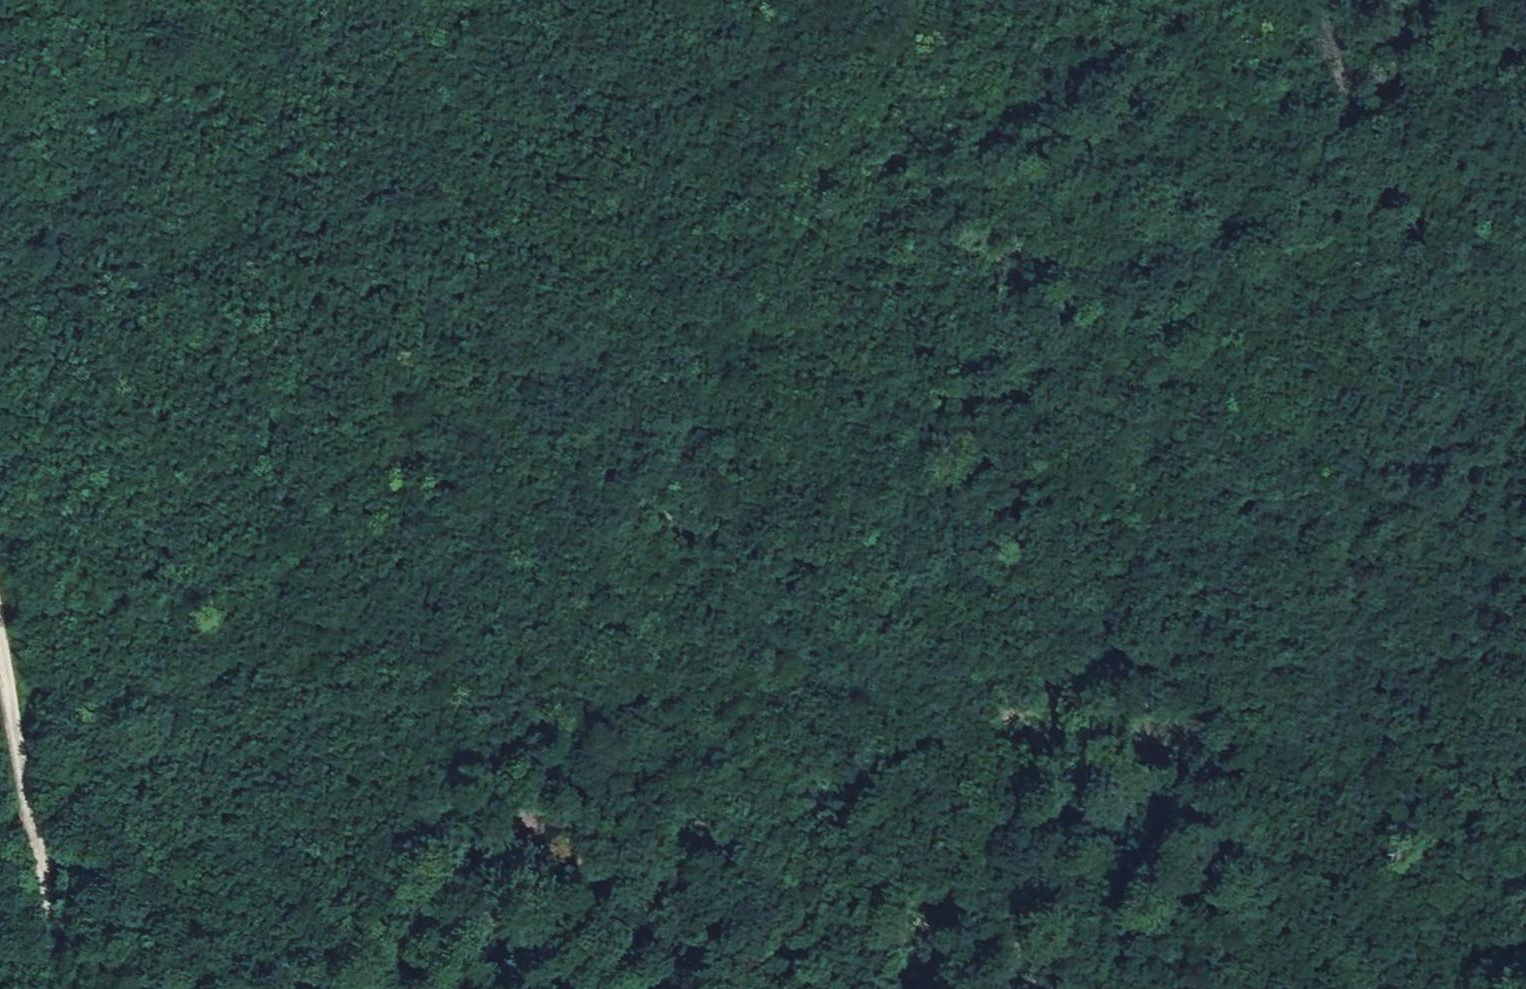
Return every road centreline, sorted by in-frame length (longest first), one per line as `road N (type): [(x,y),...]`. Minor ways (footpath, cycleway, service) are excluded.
road 1 (track): [(0,702),(47,988)]

